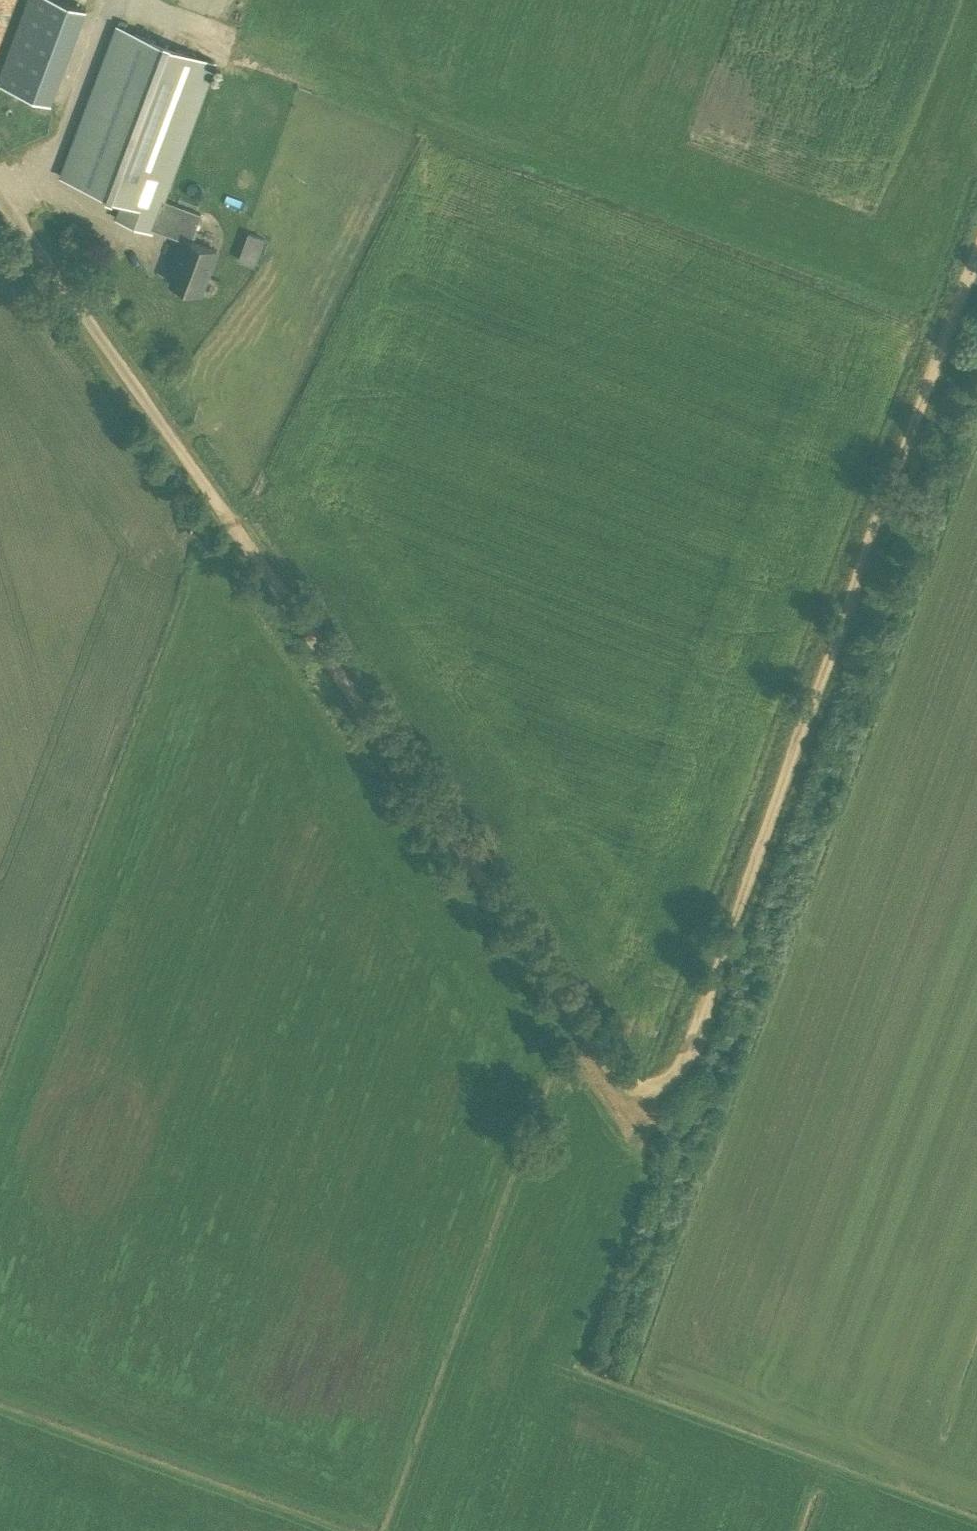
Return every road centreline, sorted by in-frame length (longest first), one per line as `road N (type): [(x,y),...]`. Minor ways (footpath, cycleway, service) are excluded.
road 1 (track): [(238,515),(610,1069),(644,1088),(669,1070),(976,242)]
road 2 (unclassified): [(238,515),(0,169)]

